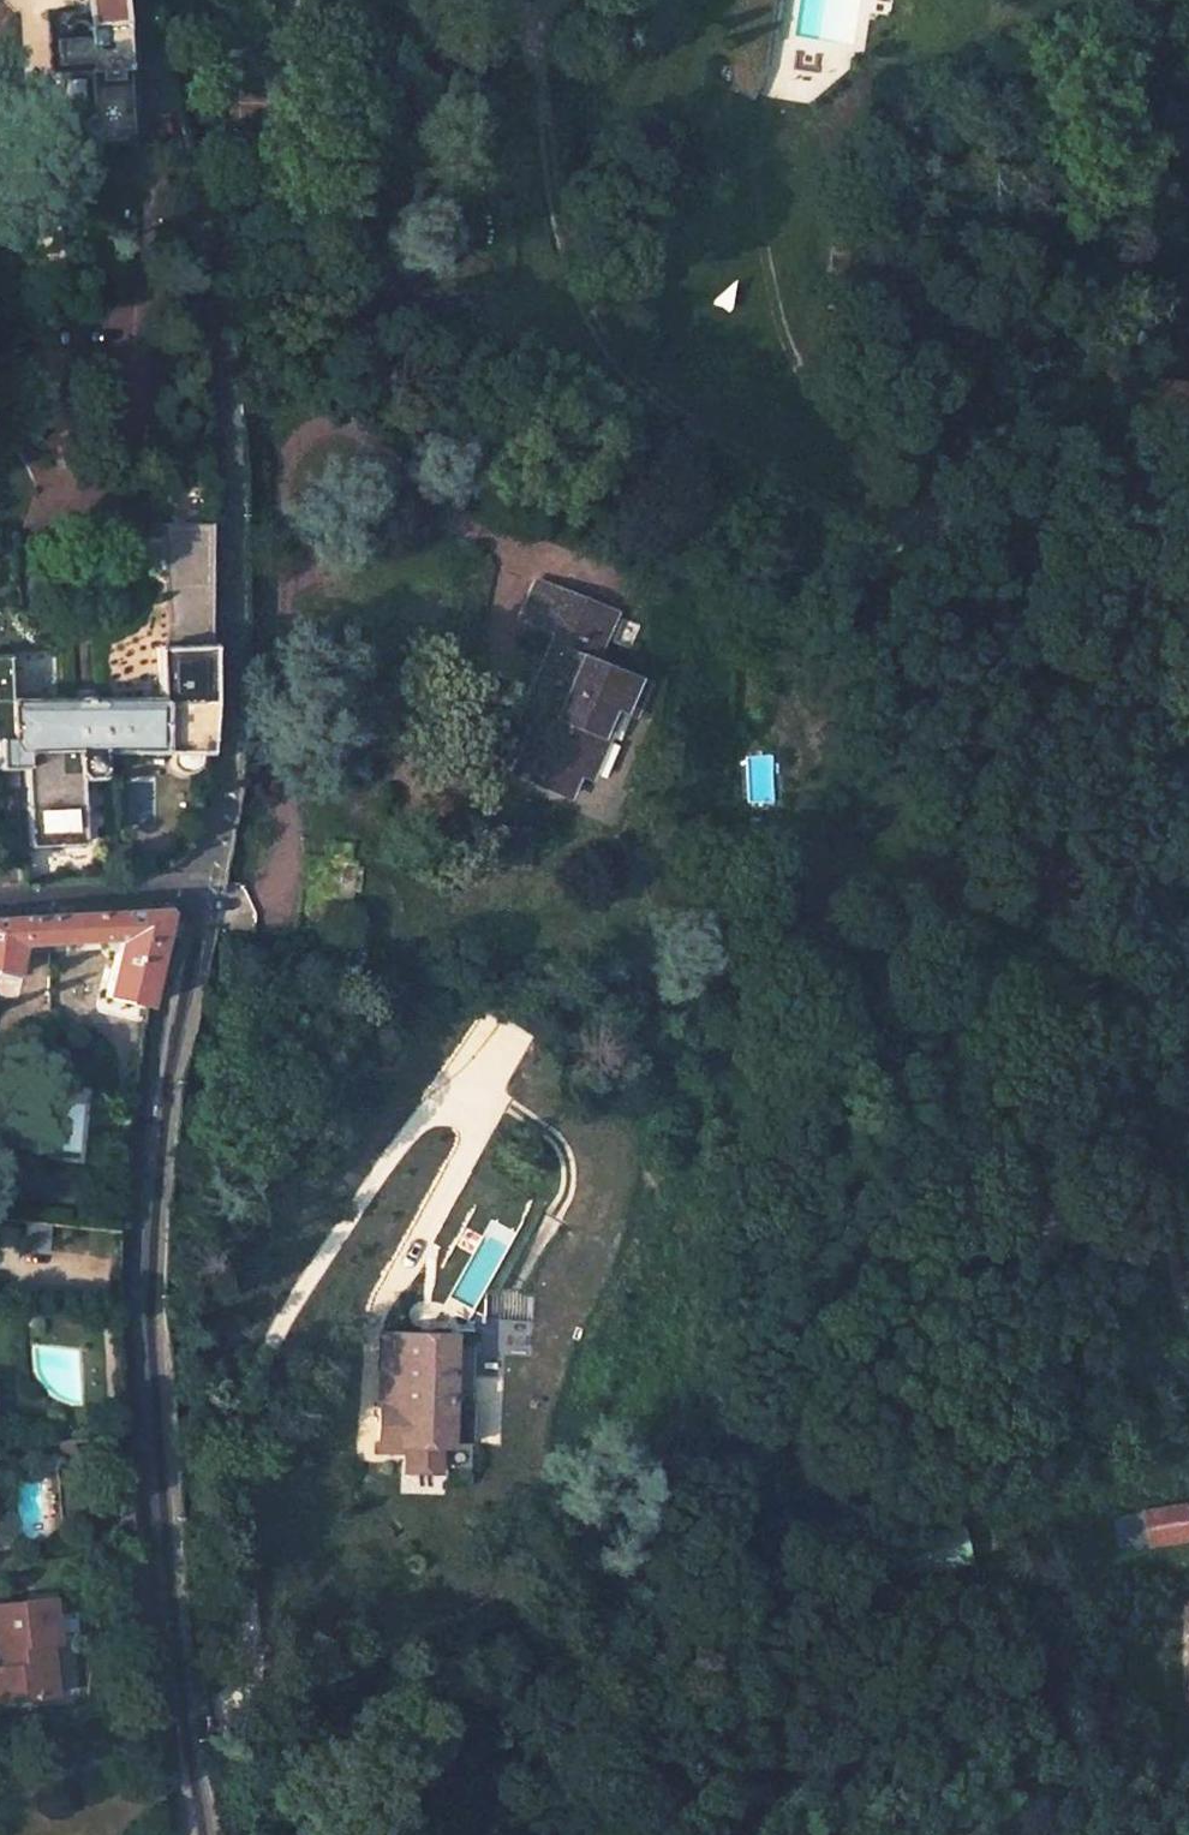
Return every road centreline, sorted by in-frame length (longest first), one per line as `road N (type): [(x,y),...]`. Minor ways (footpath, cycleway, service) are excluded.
road 1 (unclassified): [(198,888),(150,1141),(140,1312),(159,1575),(193,1834)]
road 2 (unclassified): [(138,0),(218,348),(227,700),(224,764),(198,888)]
road 3 (unclassified): [(198,888),(0,901)]

